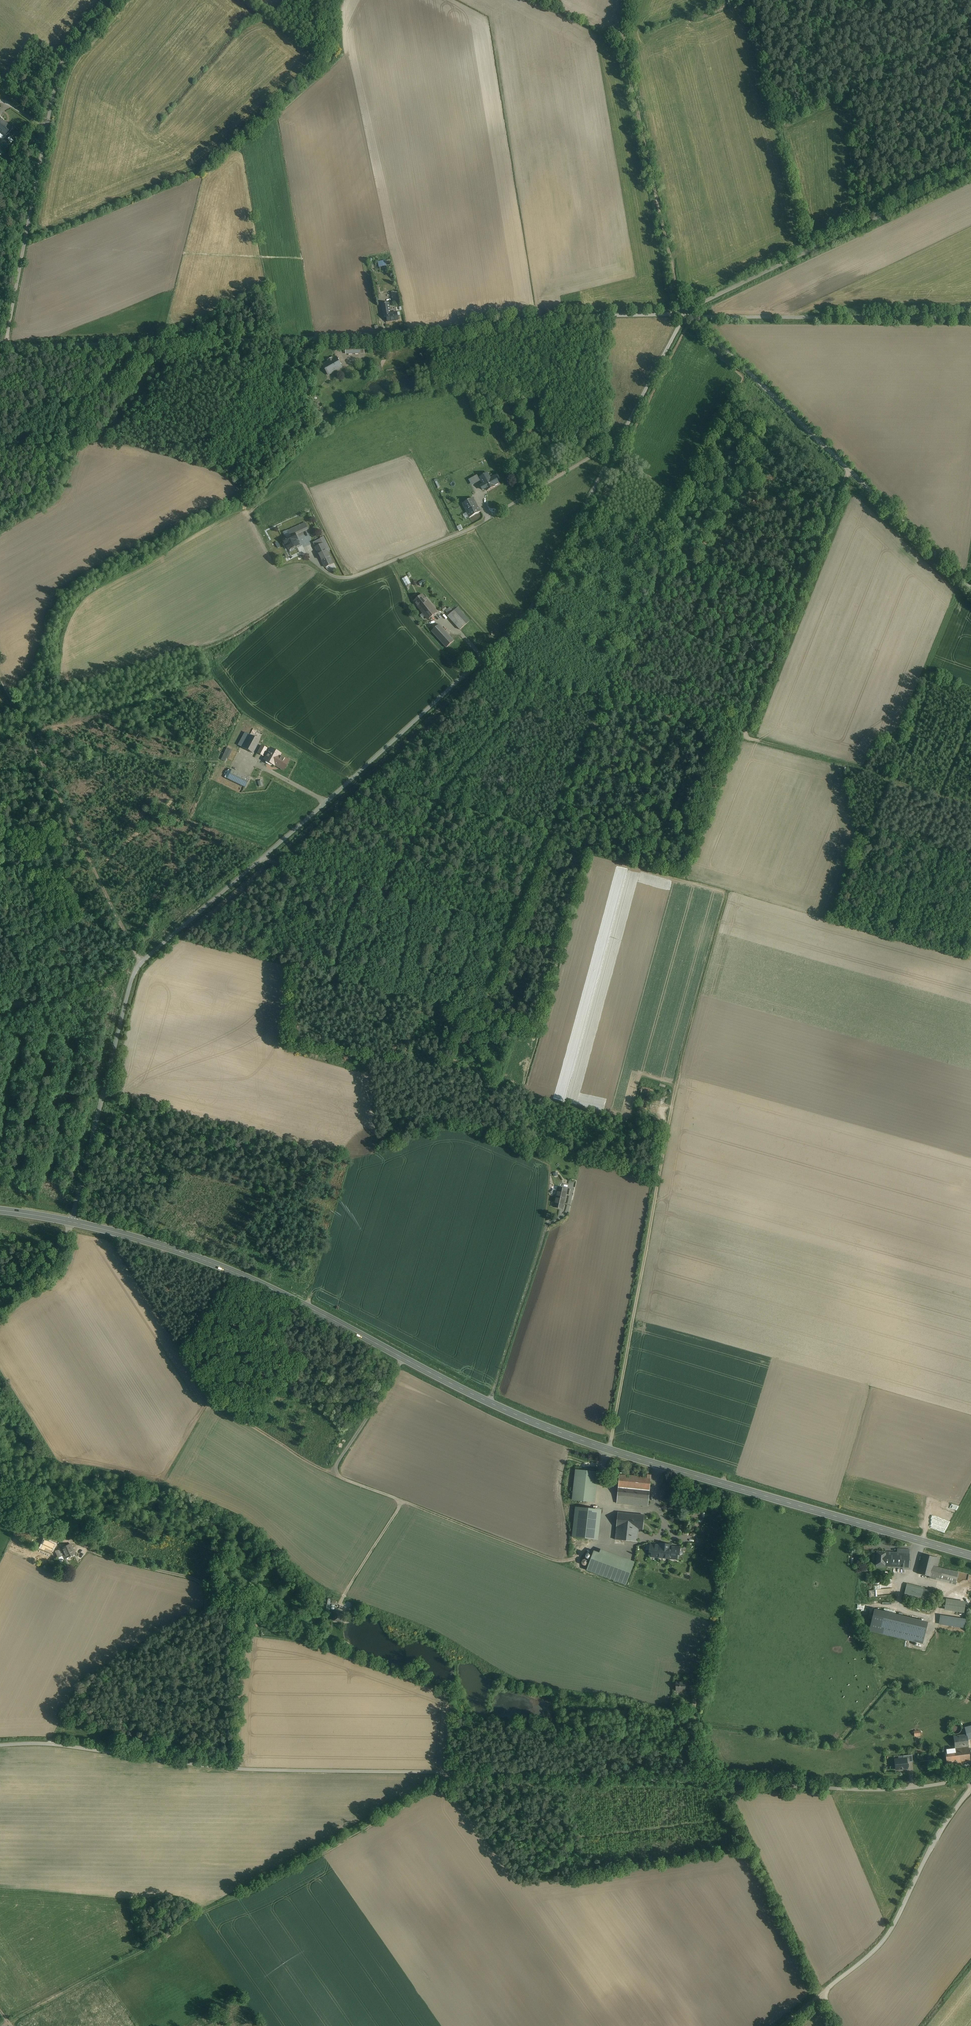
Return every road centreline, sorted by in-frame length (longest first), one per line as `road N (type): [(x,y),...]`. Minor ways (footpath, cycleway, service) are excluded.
road 1 (unclassified): [(71,1223),(140,965),(525,617),(685,315)]
road 2 (unclassified): [(970,1780),(866,1790),(221,1769),(51,1744),(0,1747)]
road 3 (secondary): [(970,1555),(540,1425),(206,1261),(71,1223)]
road 4 (unclassified): [(685,315),(7,347)]
road 5 (track): [(479,662),(744,736),(849,471)]
road 6 (track): [(10,2022),(455,1772)]
road 7 (track): [(221,1769),(220,1703),(199,1582),(54,1540),(0,1512)]
road 8 (track): [(970,588),(685,315)]
road 9 (unclassified): [(116,0),(57,69),(7,347)]
road 10 (track): [(610,1450),(673,1103)]
road 11 (track): [(636,0),(623,41),(685,315)]
road 12 (track): [(140,965),(0,677)]
road 13 (unclassified): [(685,315),(970,172)]
road 14 (track): [(343,1600),(399,1501),(343,1479),(335,1468),(404,1358)]
road 15 (unclassified): [(970,317),(685,315)]
road 16 (track): [(734,1807),(713,1820),(551,1841),(496,1773)]
road 17 (track): [(970,1789),(936,1835),(889,1932),(822,1994)]
road 18 (track): [(822,1994),(721,1782)]
road 19 (track): [(489,1403),(548,1221)]
road 20 (track): [(573,1559),(544,1558),(399,1501)]
road 21 (track): [(744,736),(877,773)]

